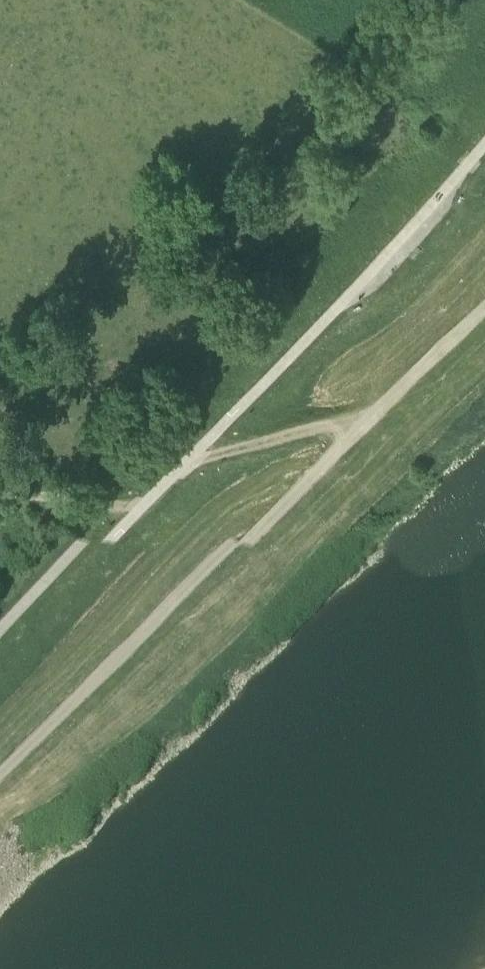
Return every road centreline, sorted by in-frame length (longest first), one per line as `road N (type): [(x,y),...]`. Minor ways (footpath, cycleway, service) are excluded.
road 1 (track): [(354,423),(119,667),(0,776)]
road 2 (track): [(484,291),(354,423)]
road 3 (track): [(354,423),(325,418),(182,448)]
road 4 (track): [(0,487),(140,492)]

